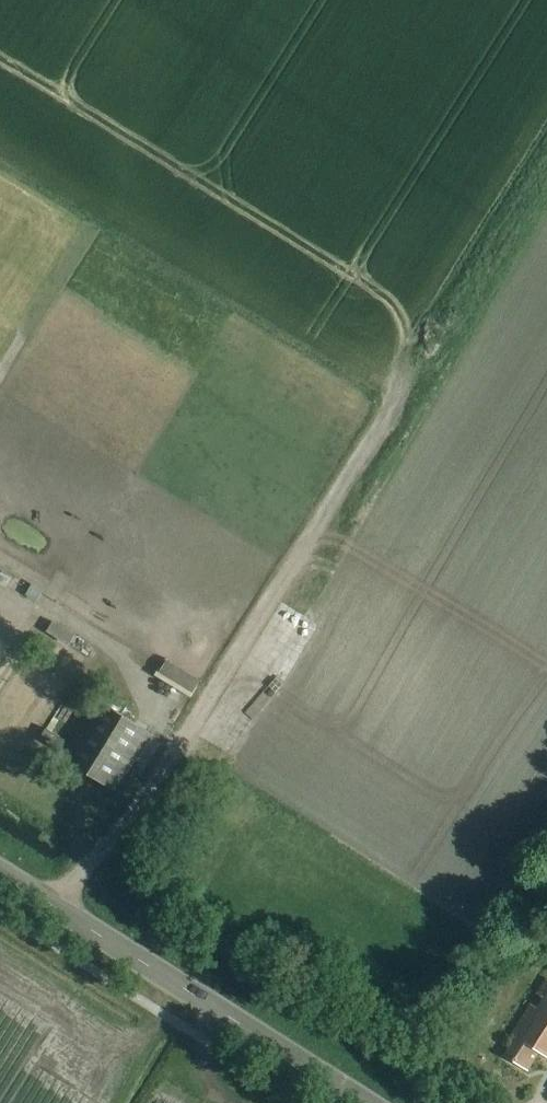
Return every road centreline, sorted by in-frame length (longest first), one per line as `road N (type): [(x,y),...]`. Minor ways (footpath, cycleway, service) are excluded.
road 1 (tertiary): [(0,872),(369,1102)]
road 2 (track): [(179,741),(396,393)]
road 3 (track): [(493,257),(416,382),(396,393),(379,364),(292,317)]

